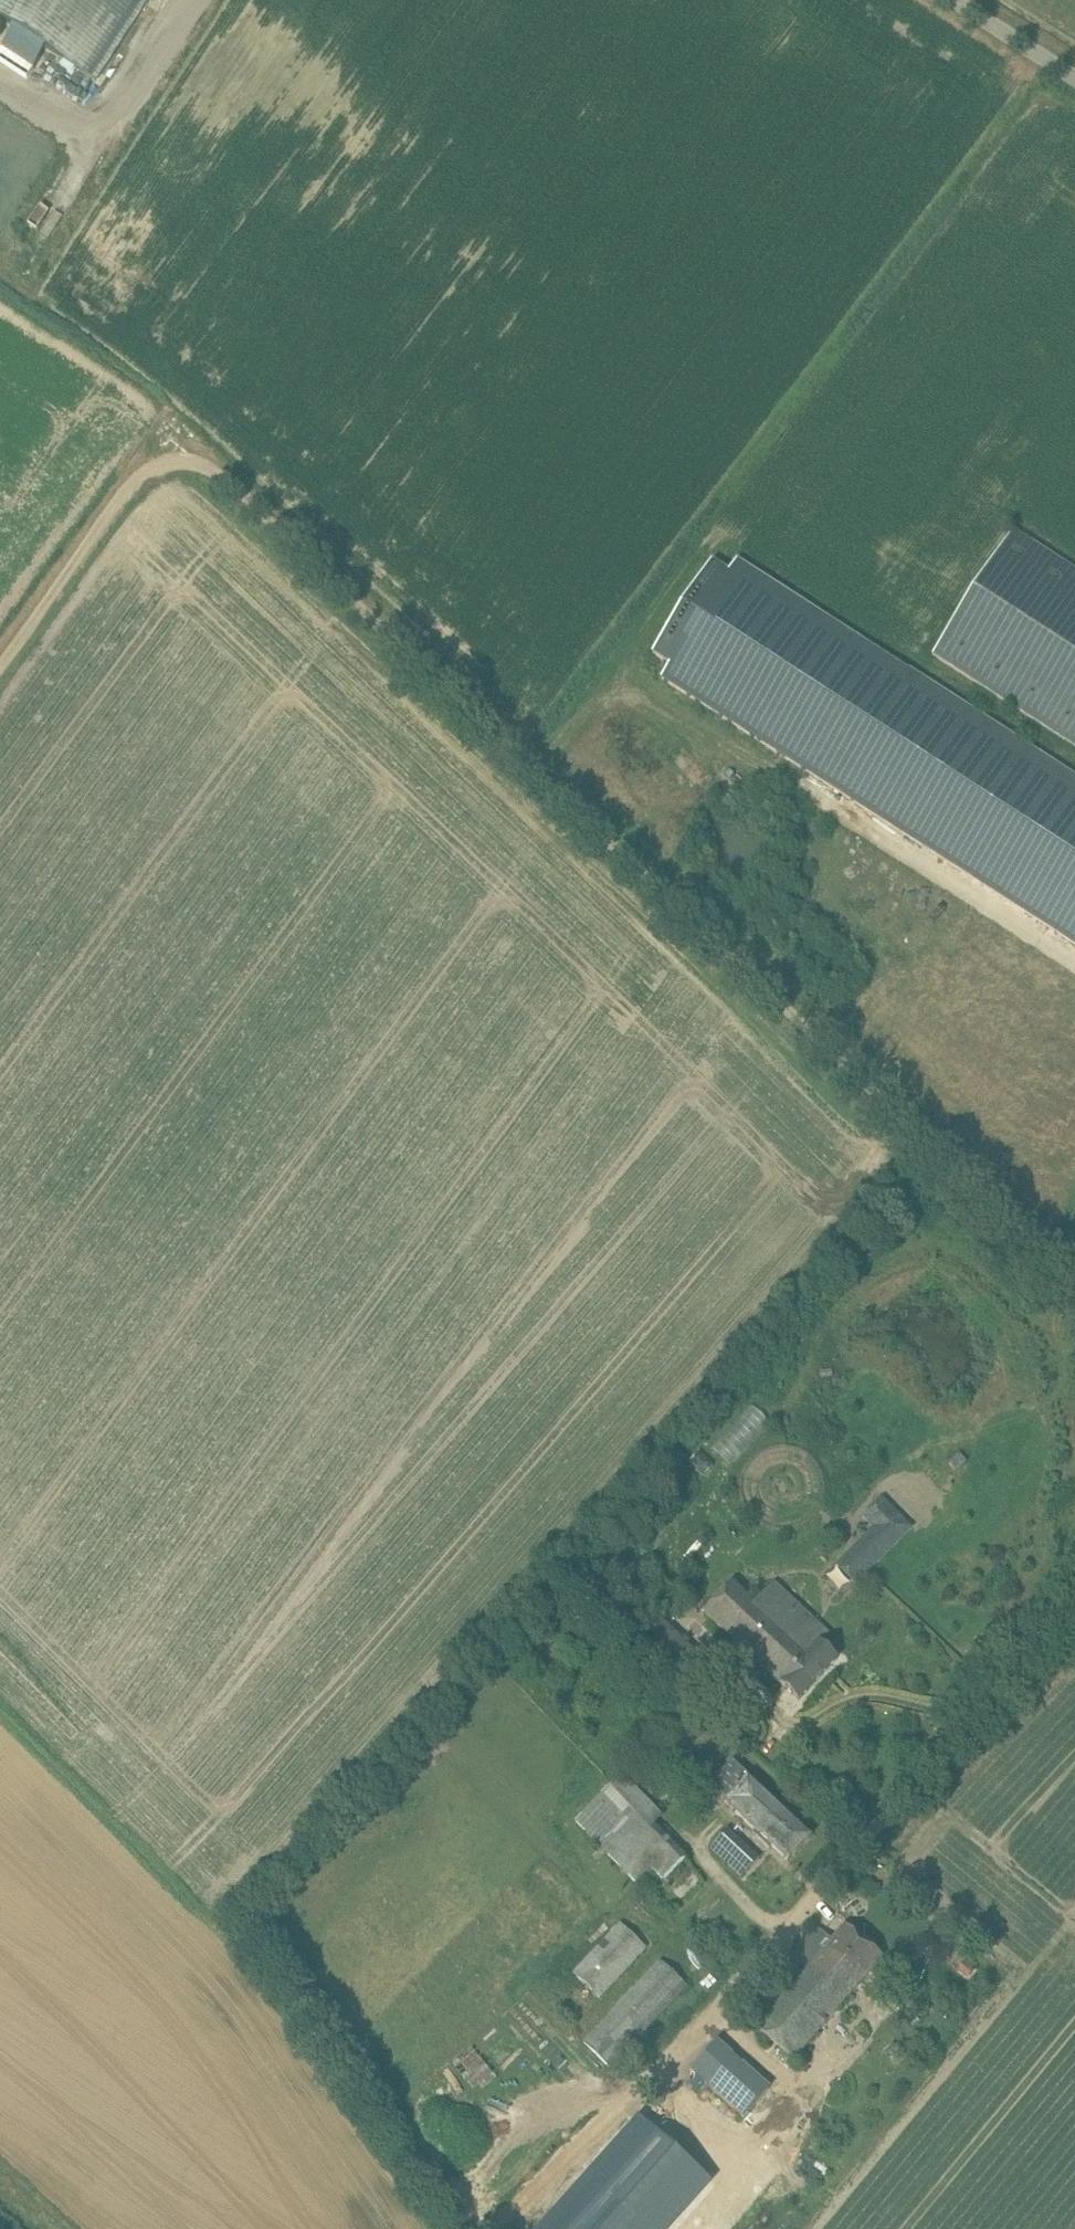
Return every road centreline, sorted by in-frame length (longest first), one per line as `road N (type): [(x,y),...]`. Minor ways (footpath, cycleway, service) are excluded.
road 1 (track): [(1074,1261),(1056,1264),(210,471),(188,459),(161,461),(0,668)]
road 2 (unclassified): [(1074,77),(957,0)]

